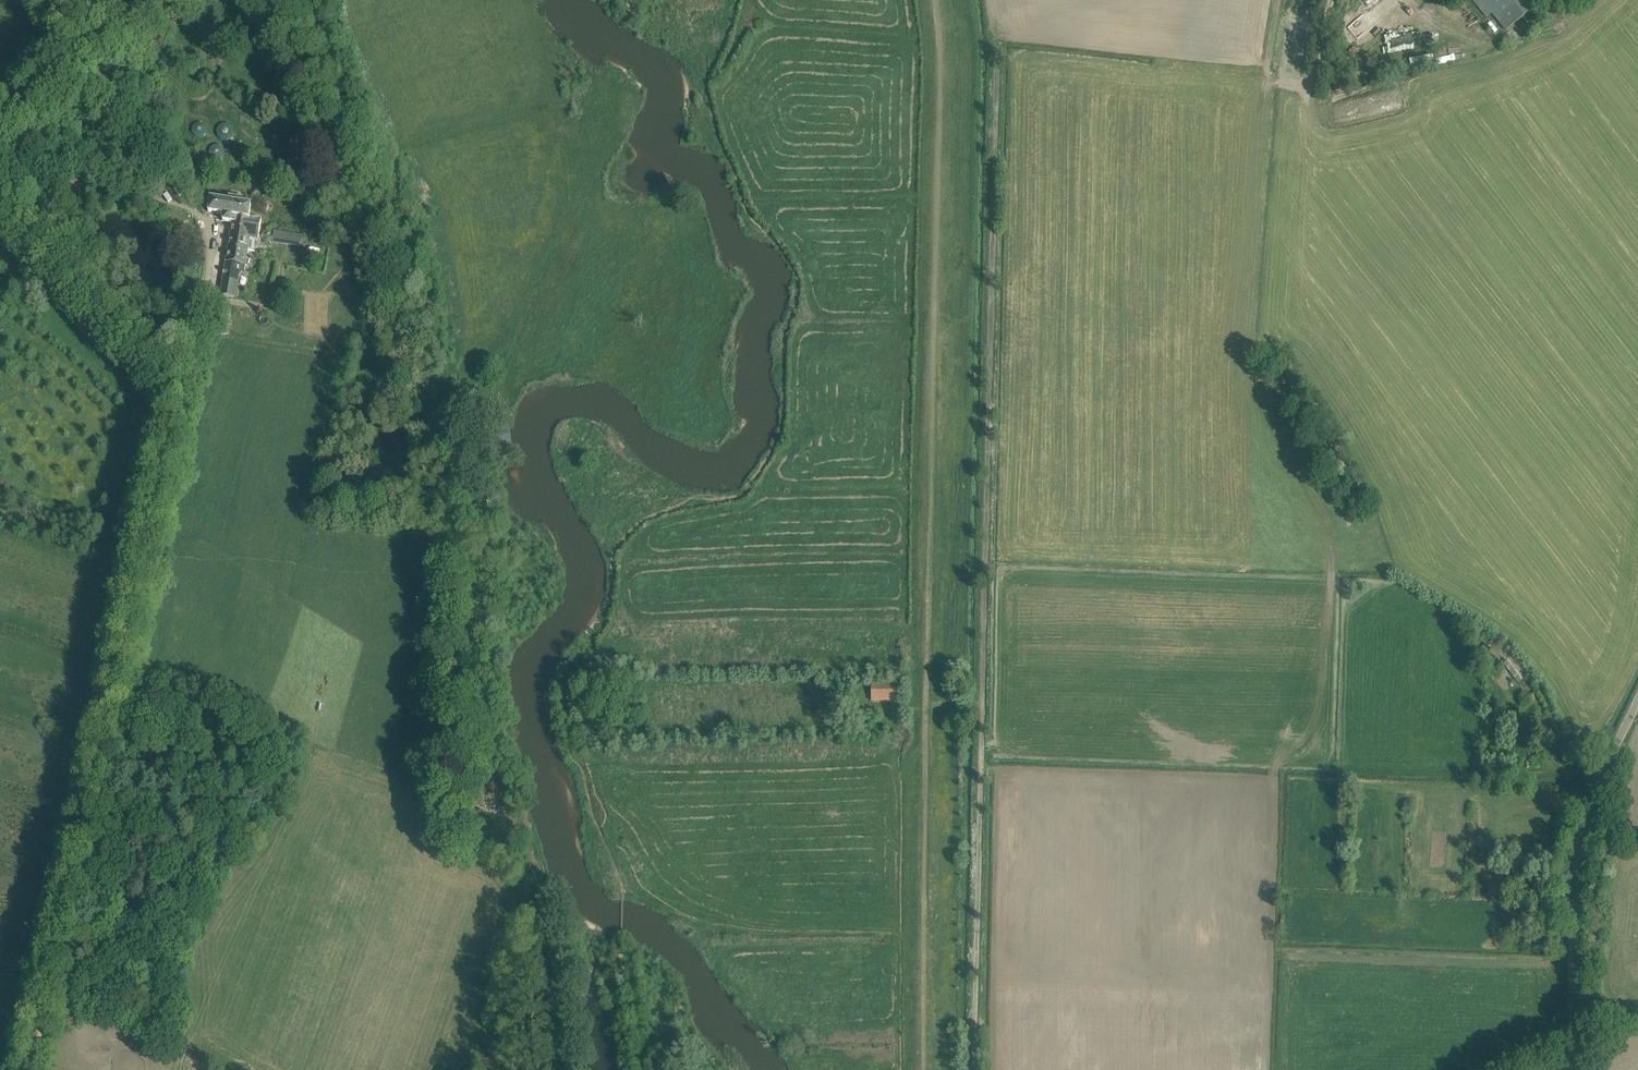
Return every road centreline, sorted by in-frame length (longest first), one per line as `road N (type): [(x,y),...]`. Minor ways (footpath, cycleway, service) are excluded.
road 1 (track): [(52,0),(212,233),(31,1069)]
road 2 (unclassified): [(978,1069),(994,22)]
road 3 (unclassified): [(1576,1069),(1577,898),(1586,828),(1637,699)]
road 4 (track): [(0,171),(188,207)]

